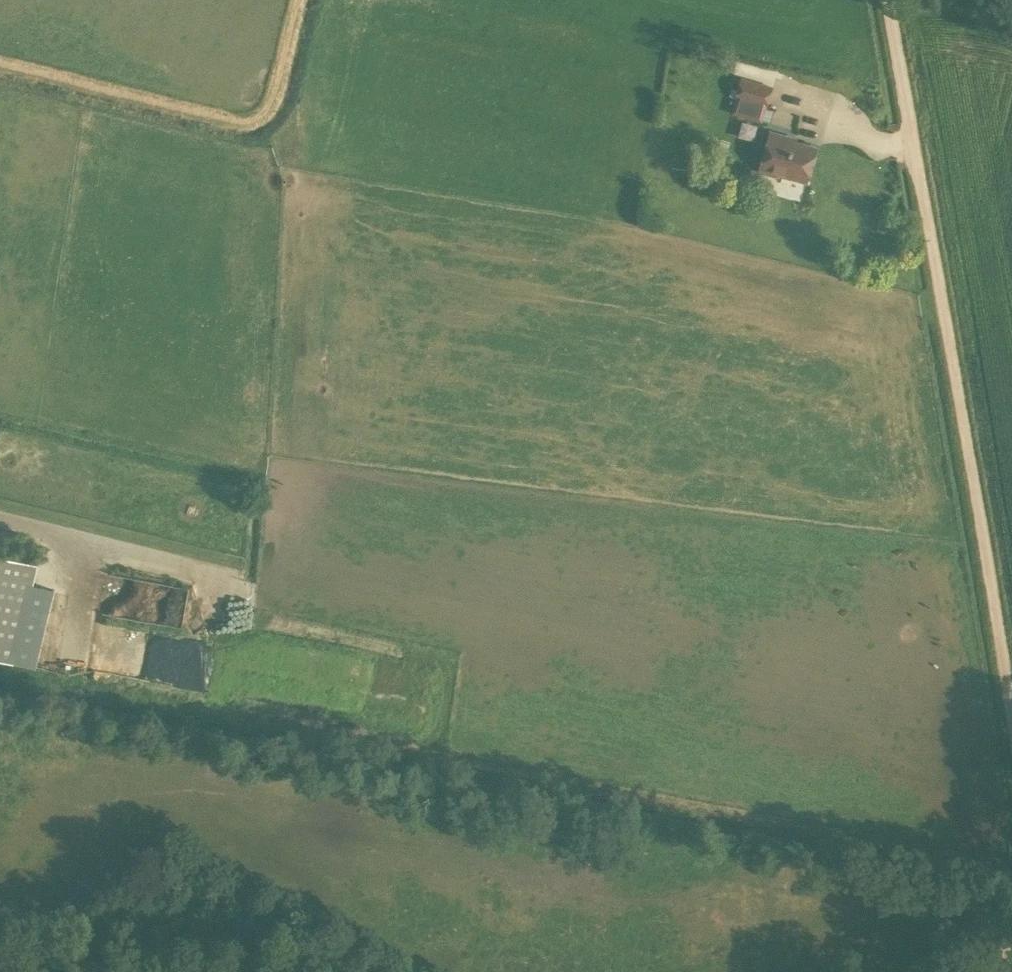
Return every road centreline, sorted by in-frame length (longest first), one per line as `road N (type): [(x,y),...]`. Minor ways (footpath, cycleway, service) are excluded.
road 1 (track): [(888,0),(1011,709)]

